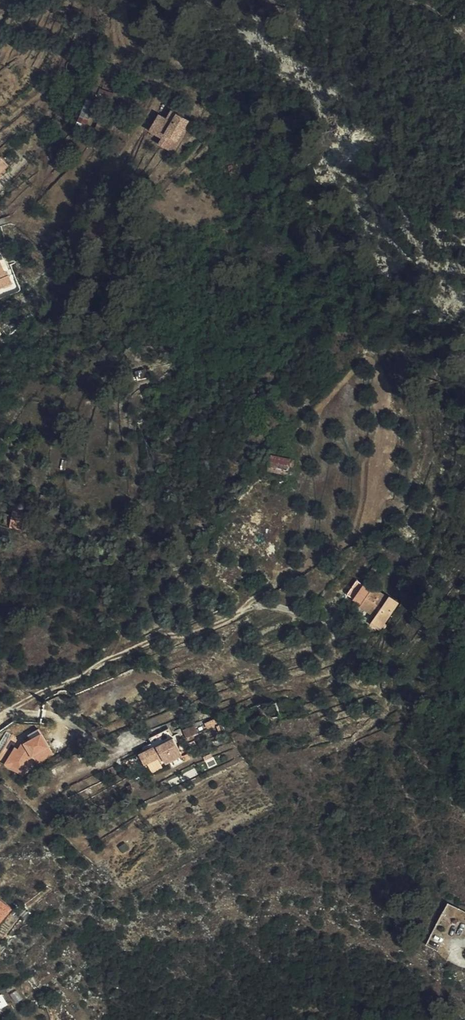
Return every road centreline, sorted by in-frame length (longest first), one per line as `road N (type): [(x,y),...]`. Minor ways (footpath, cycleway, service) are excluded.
road 1 (track): [(0,719),(160,637),(195,634),(261,603)]

